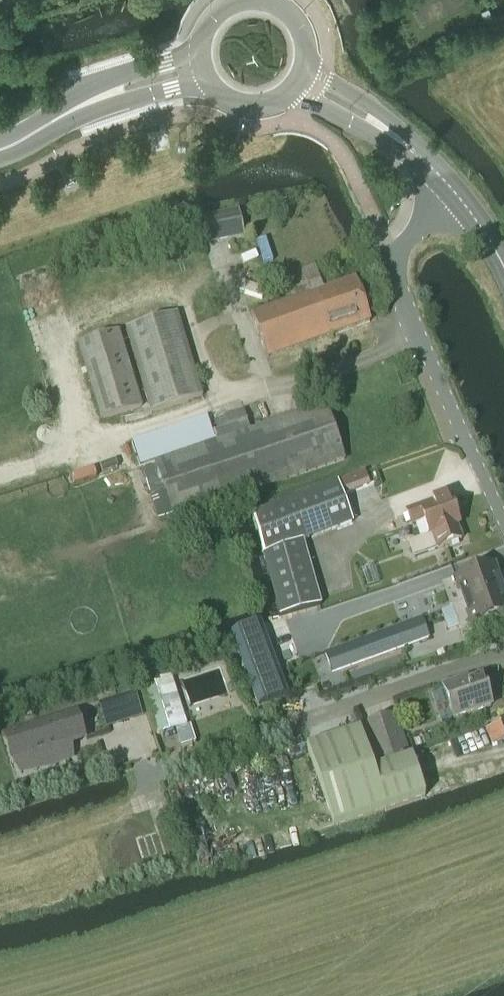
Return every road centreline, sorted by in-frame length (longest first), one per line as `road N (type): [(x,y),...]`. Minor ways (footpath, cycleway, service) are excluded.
road 1 (residential): [(503,522),(394,266),(450,189)]
road 2 (secondary): [(200,51),(124,75),(64,114)]
road 3 (secondary): [(64,114),(207,79)]

